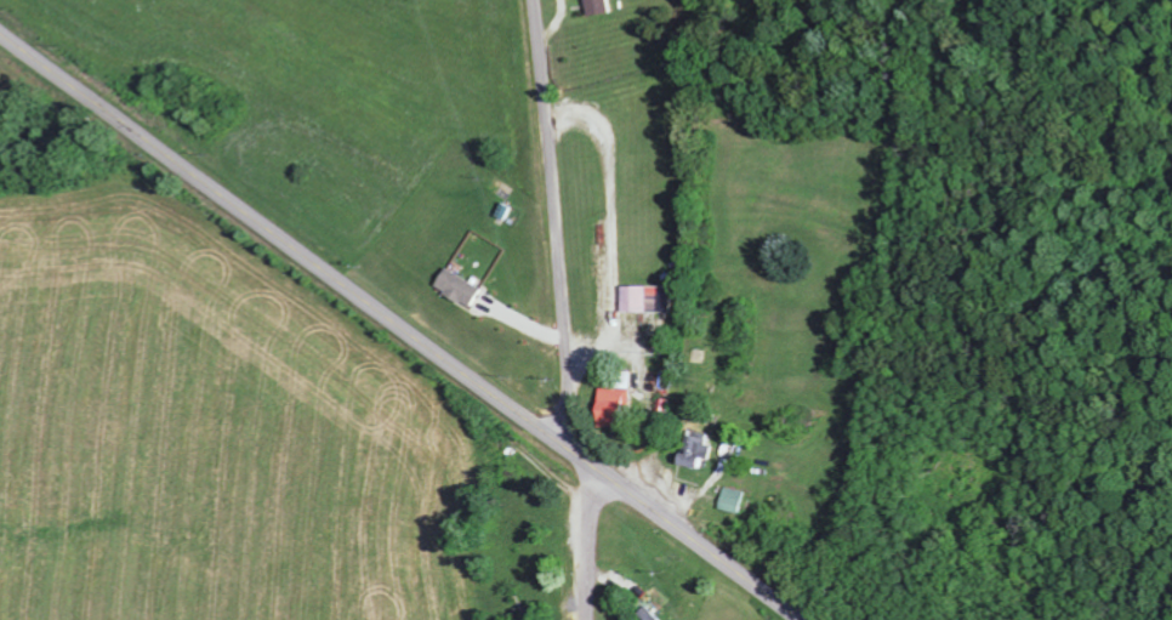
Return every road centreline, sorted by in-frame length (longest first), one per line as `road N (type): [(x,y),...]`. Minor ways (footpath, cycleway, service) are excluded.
road 1 (secondary): [(803,619),(0,34)]
road 2 (residential): [(575,453),(533,0)]
road 3 (residential): [(584,619),(575,453)]

